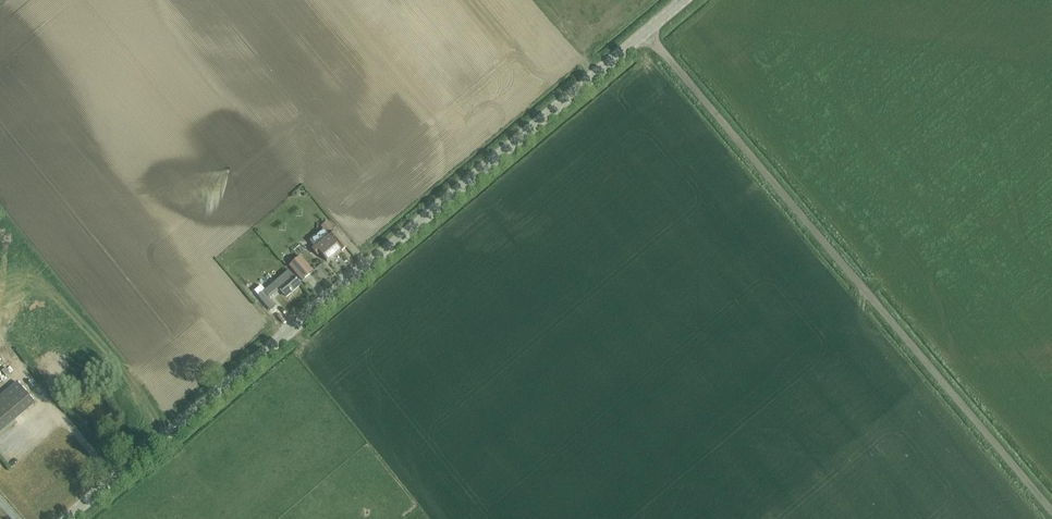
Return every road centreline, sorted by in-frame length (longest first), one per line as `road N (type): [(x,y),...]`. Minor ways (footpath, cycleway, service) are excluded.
road 1 (unclassified): [(68,518),(684,0)]
road 2 (track): [(1051,511),(646,32)]

